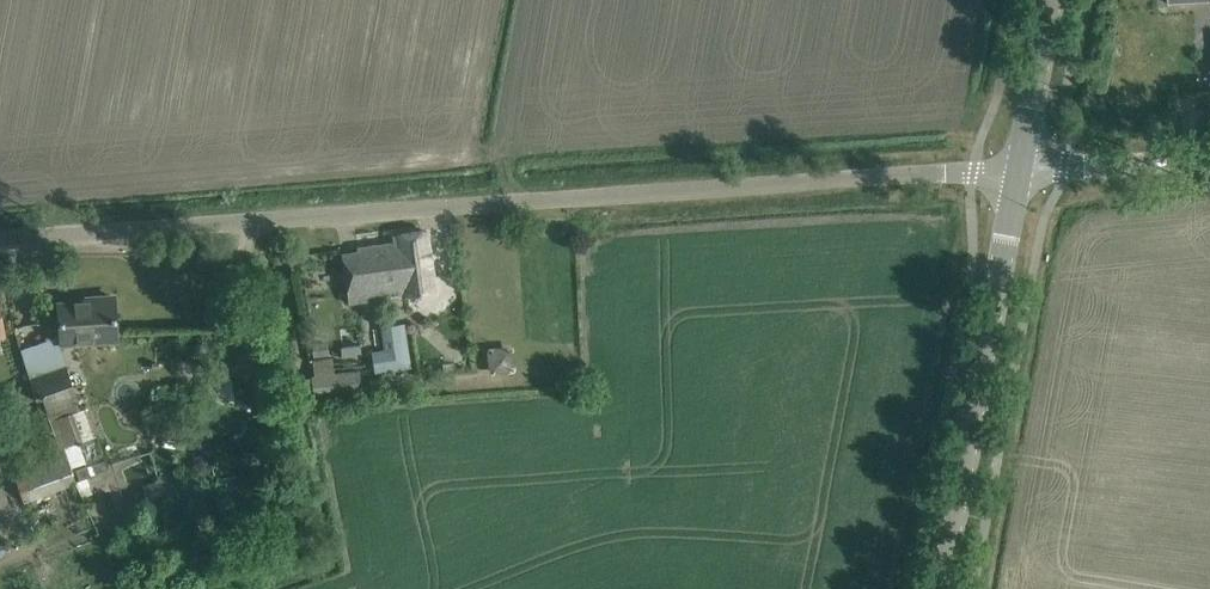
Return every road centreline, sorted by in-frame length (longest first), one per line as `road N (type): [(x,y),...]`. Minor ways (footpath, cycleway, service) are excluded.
road 1 (unclassified): [(0,238),(1019,169)]
road 2 (unclassified): [(940,588),(1019,169)]
road 3 (unclassified): [(1209,157),(1019,169)]
road 4 (unclassified): [(1019,169),(1051,0)]

